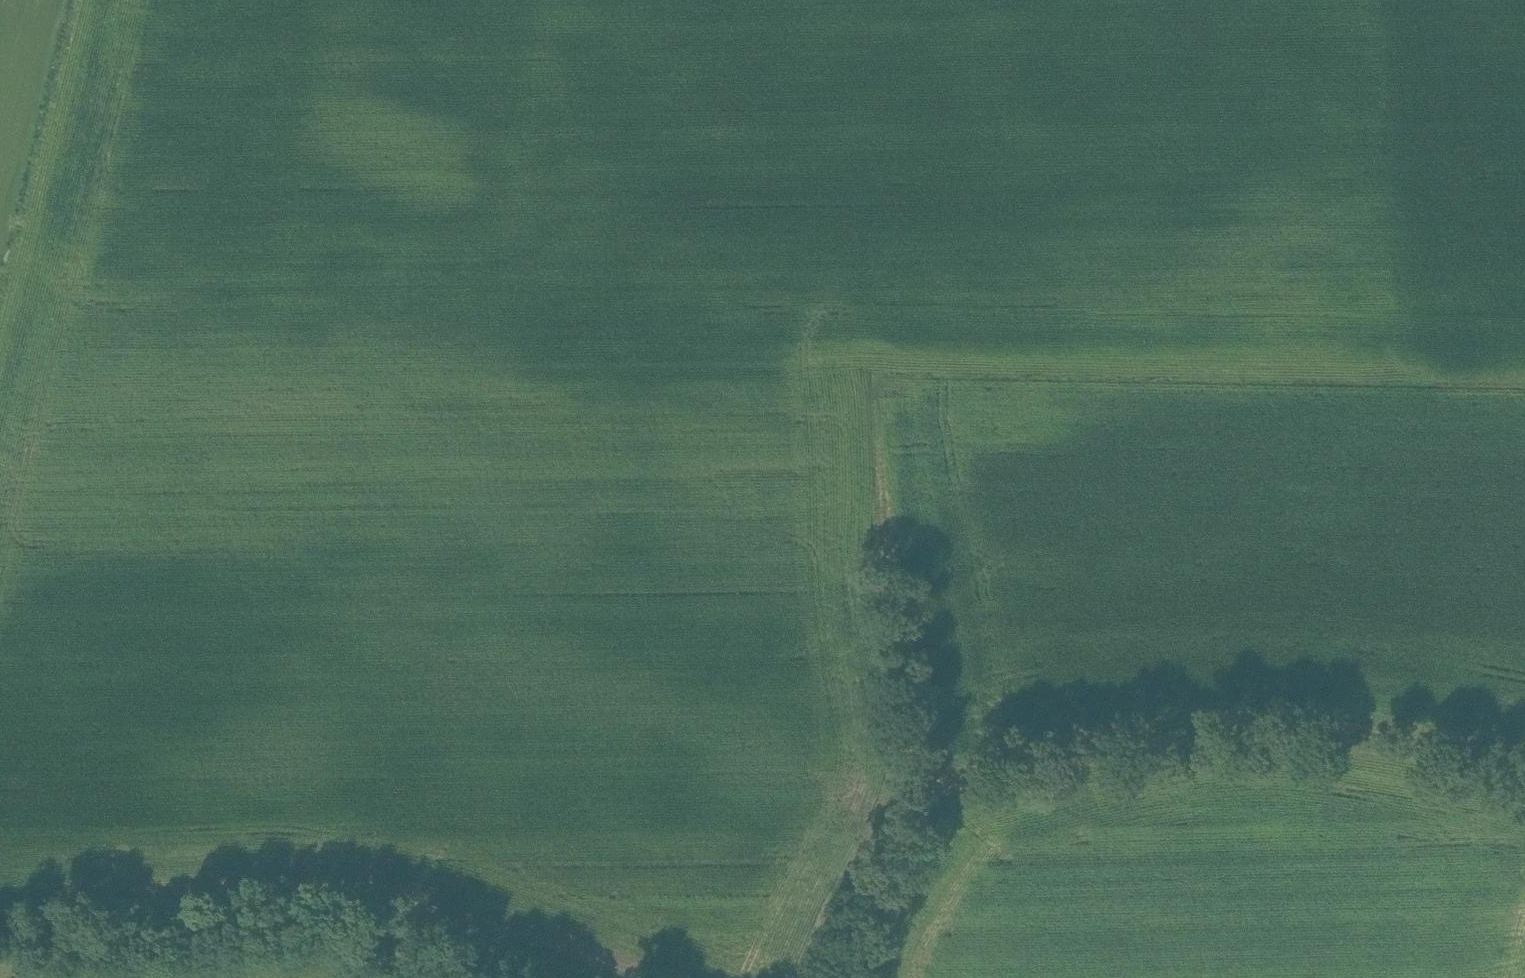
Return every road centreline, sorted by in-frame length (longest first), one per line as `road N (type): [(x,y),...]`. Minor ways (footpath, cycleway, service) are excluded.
road 1 (track): [(1524,764),(1287,723),(1212,723),(908,791)]

